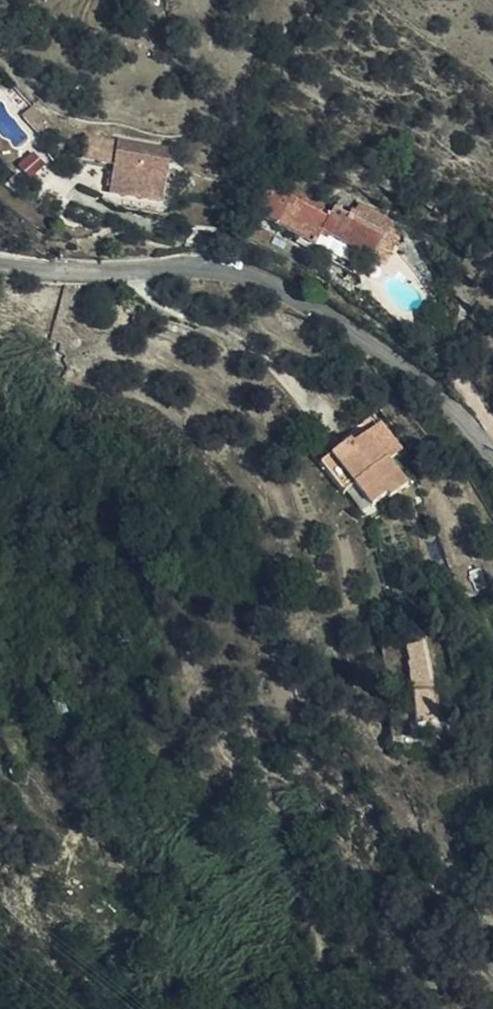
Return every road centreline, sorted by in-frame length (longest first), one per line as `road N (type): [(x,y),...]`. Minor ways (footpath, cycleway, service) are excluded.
road 1 (unclassified): [(492,453),(450,405),(355,327),(271,282),(213,267),(85,273),(0,263)]

